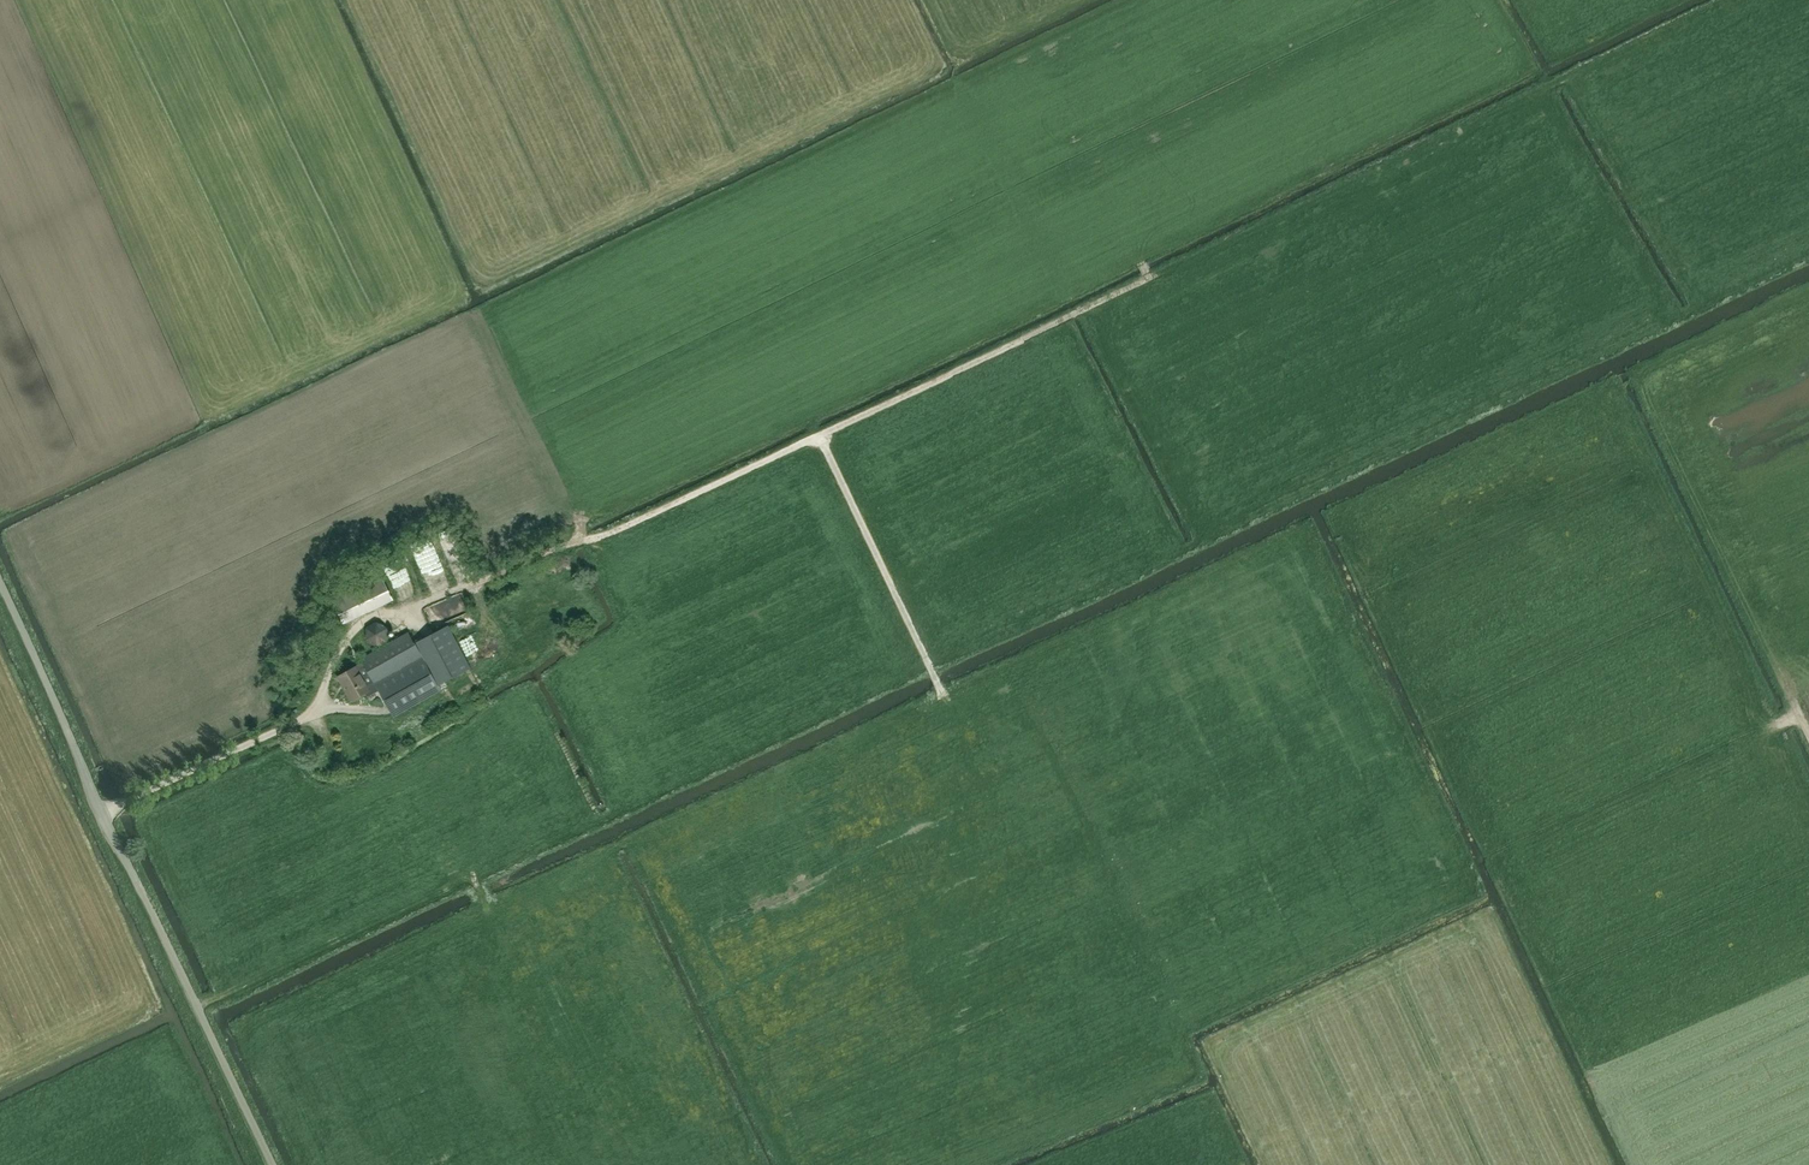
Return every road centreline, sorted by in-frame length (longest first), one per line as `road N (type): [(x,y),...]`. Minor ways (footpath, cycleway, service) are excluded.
road 1 (unclassified): [(272,1164),(0,589)]

